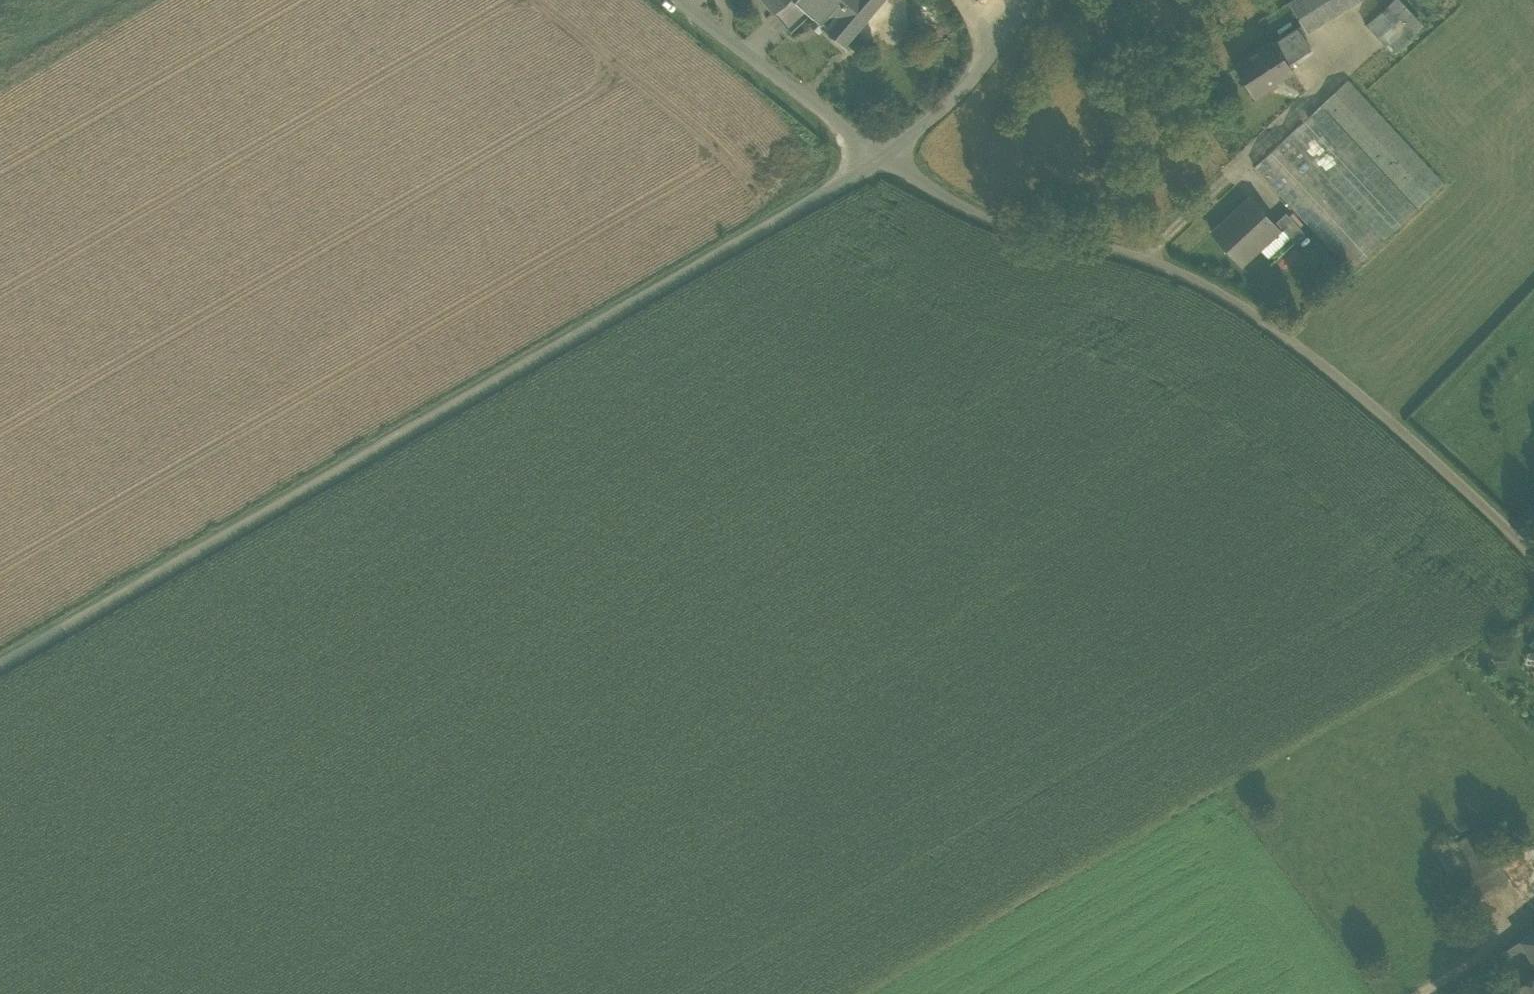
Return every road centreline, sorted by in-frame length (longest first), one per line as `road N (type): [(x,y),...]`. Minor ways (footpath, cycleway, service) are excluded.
road 1 (unclassified): [(0,664),(884,159)]
road 2 (unclassified): [(884,159),(982,220),(1142,257),(1237,302),(1350,386),(1533,555)]
road 3 (unclassified): [(676,0),(884,159)]
road 4 (unclassified): [(884,159),(977,73),(1029,0)]

